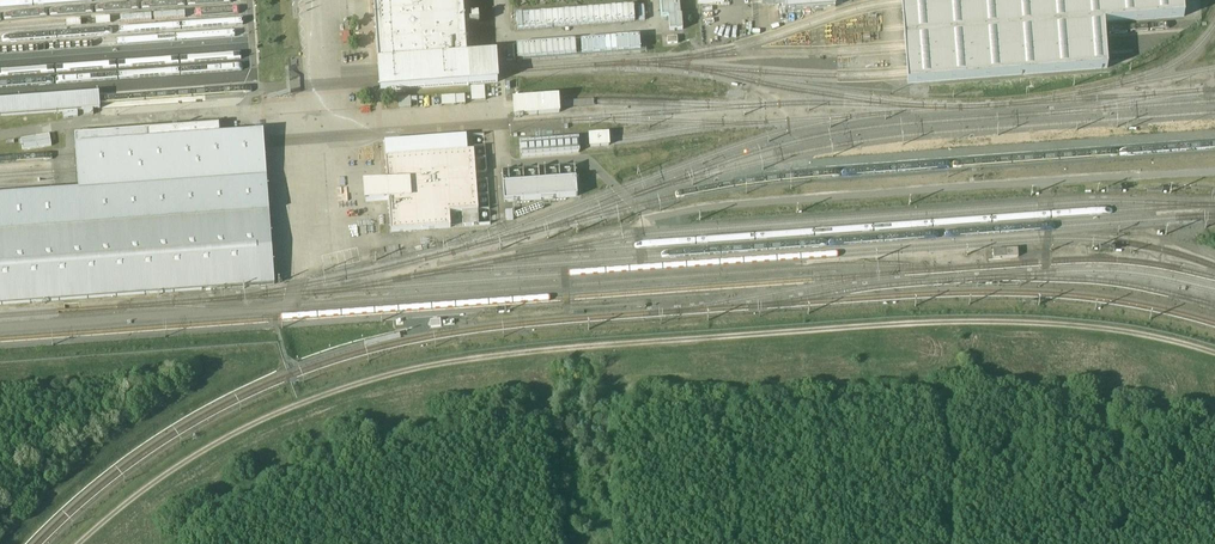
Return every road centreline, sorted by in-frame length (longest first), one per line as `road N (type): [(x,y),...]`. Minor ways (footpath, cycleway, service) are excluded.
road 1 (track): [(81,543),(157,483),(248,430),(431,367),(950,323),(1114,331),(1214,355)]
road 2 (track): [(0,328),(291,310),(299,279),(330,267)]

